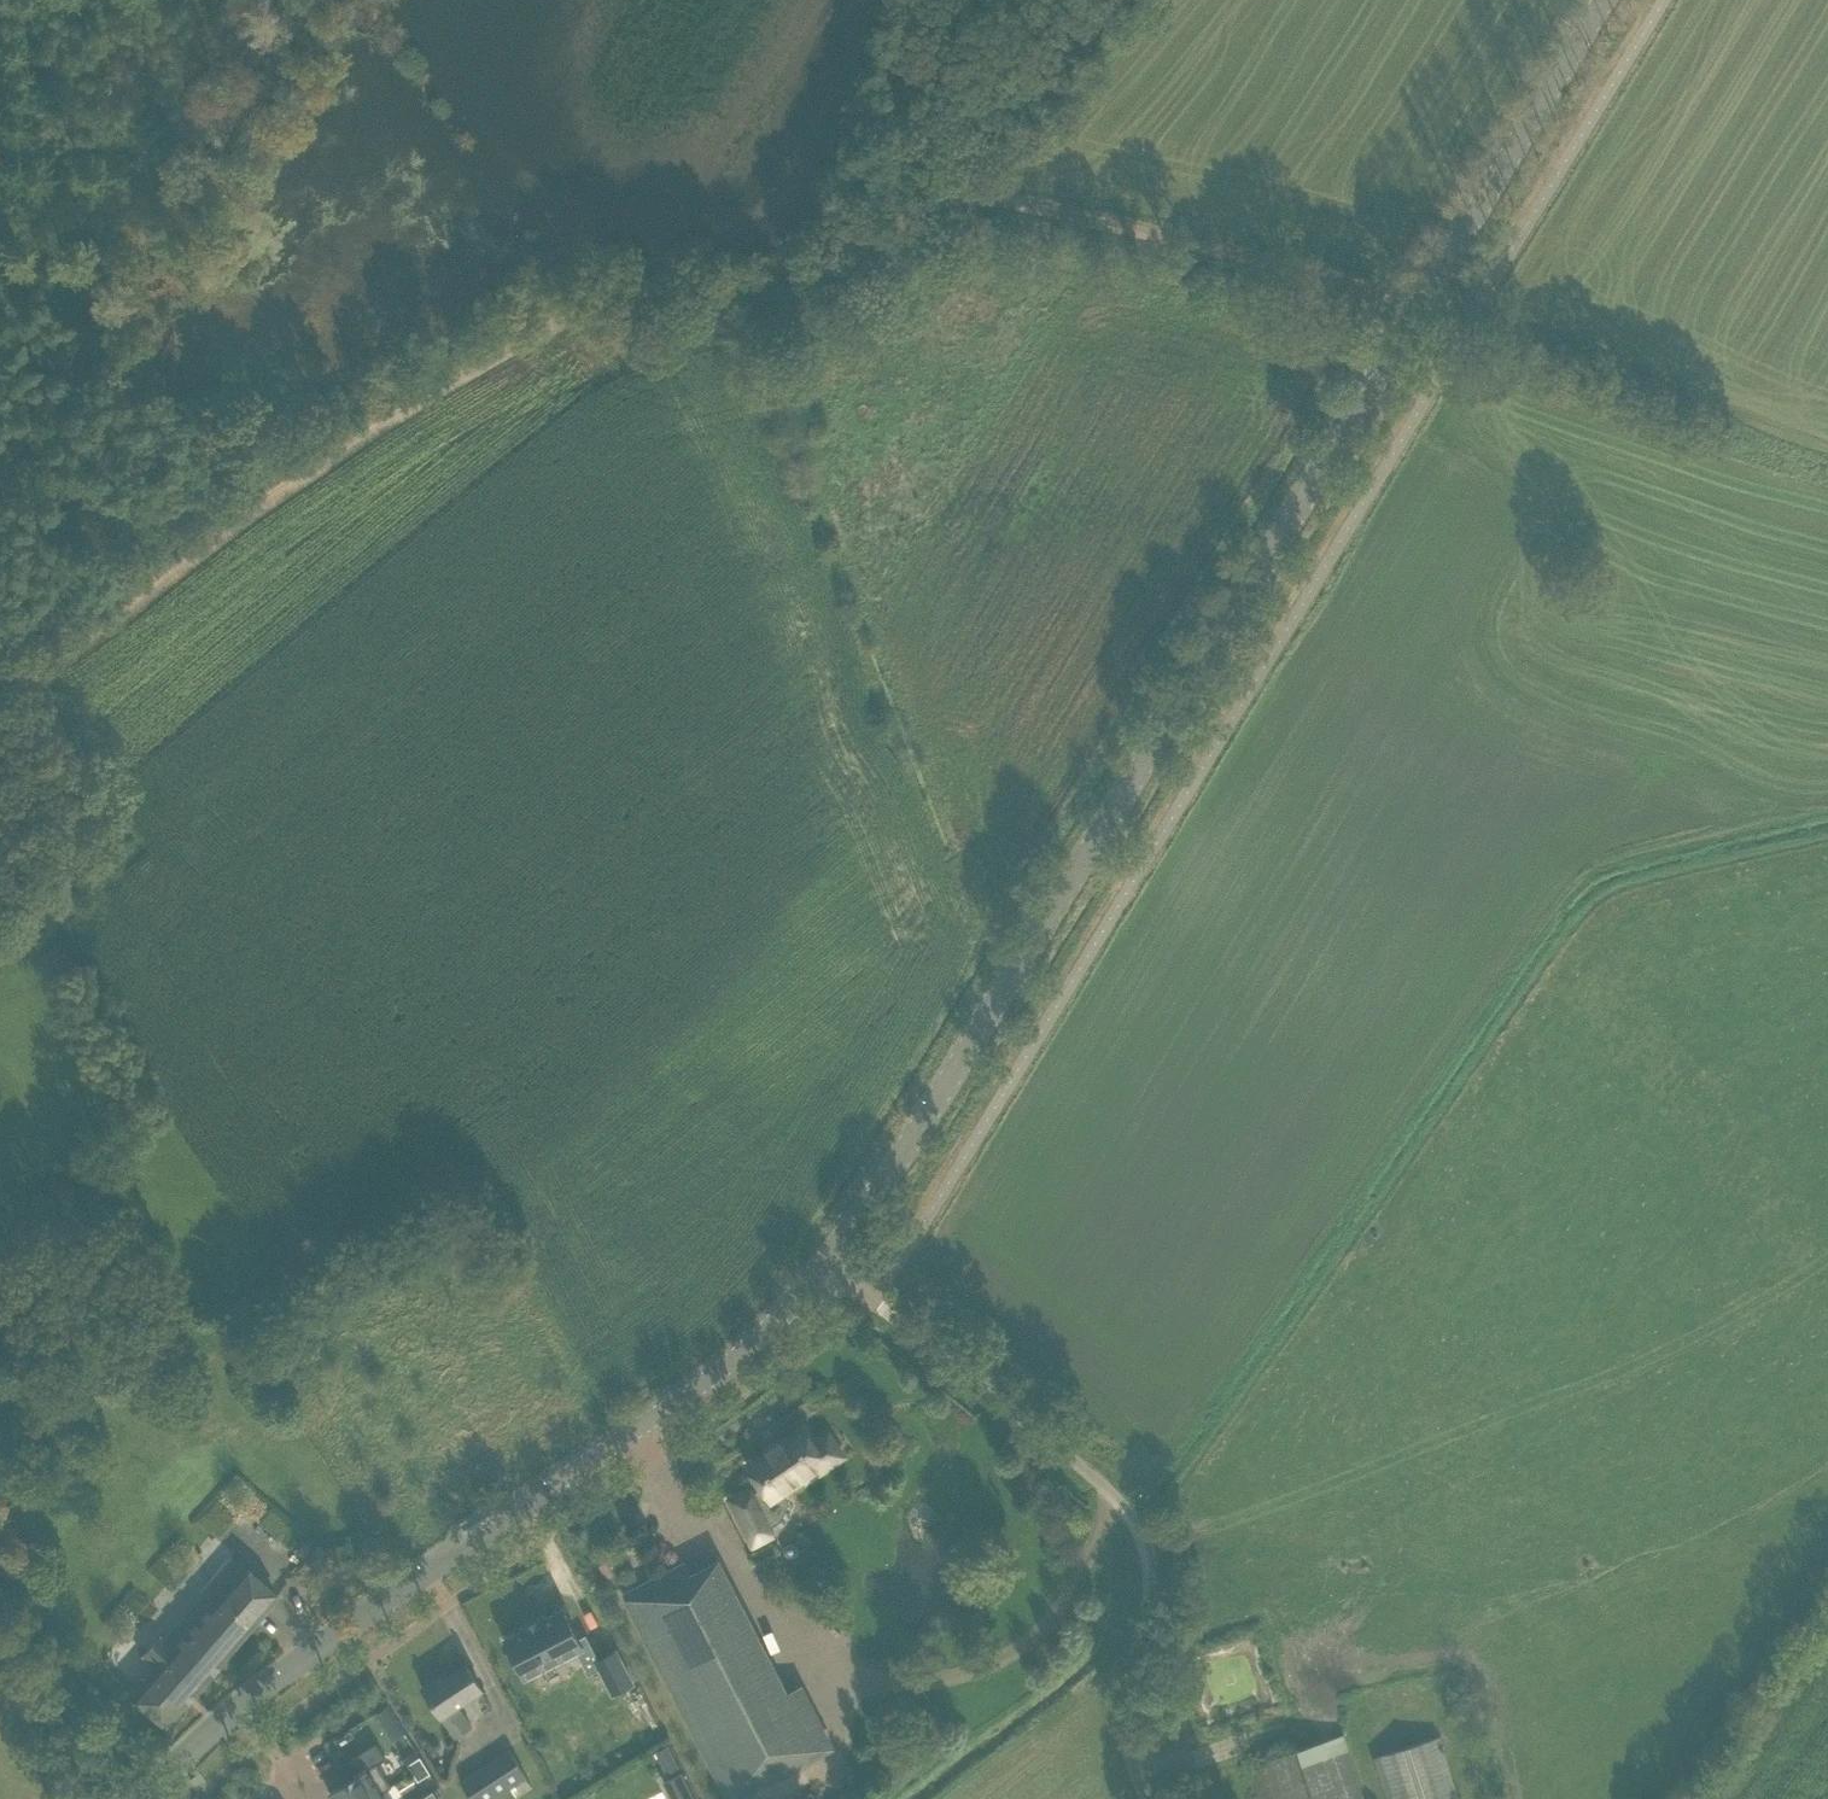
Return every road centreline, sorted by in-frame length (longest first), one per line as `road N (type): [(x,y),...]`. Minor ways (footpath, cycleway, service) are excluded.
road 1 (tertiary): [(829,1270),(1607,0)]
road 2 (track): [(0,690),(240,503),(408,389),(533,323),(651,288),(778,280),(853,259),(919,219)]
road 3 (tertiary): [(141,1798),(242,1703),(614,1448),(745,1348),(829,1270)]
road 4 (unclassified): [(1148,1798),(1125,1726),(1152,1570),(1149,1545),(1126,1504),(829,1270)]
road 5 (track): [(0,485),(321,0)]
road 6 (track): [(919,219),(1003,196),(1426,300)]

